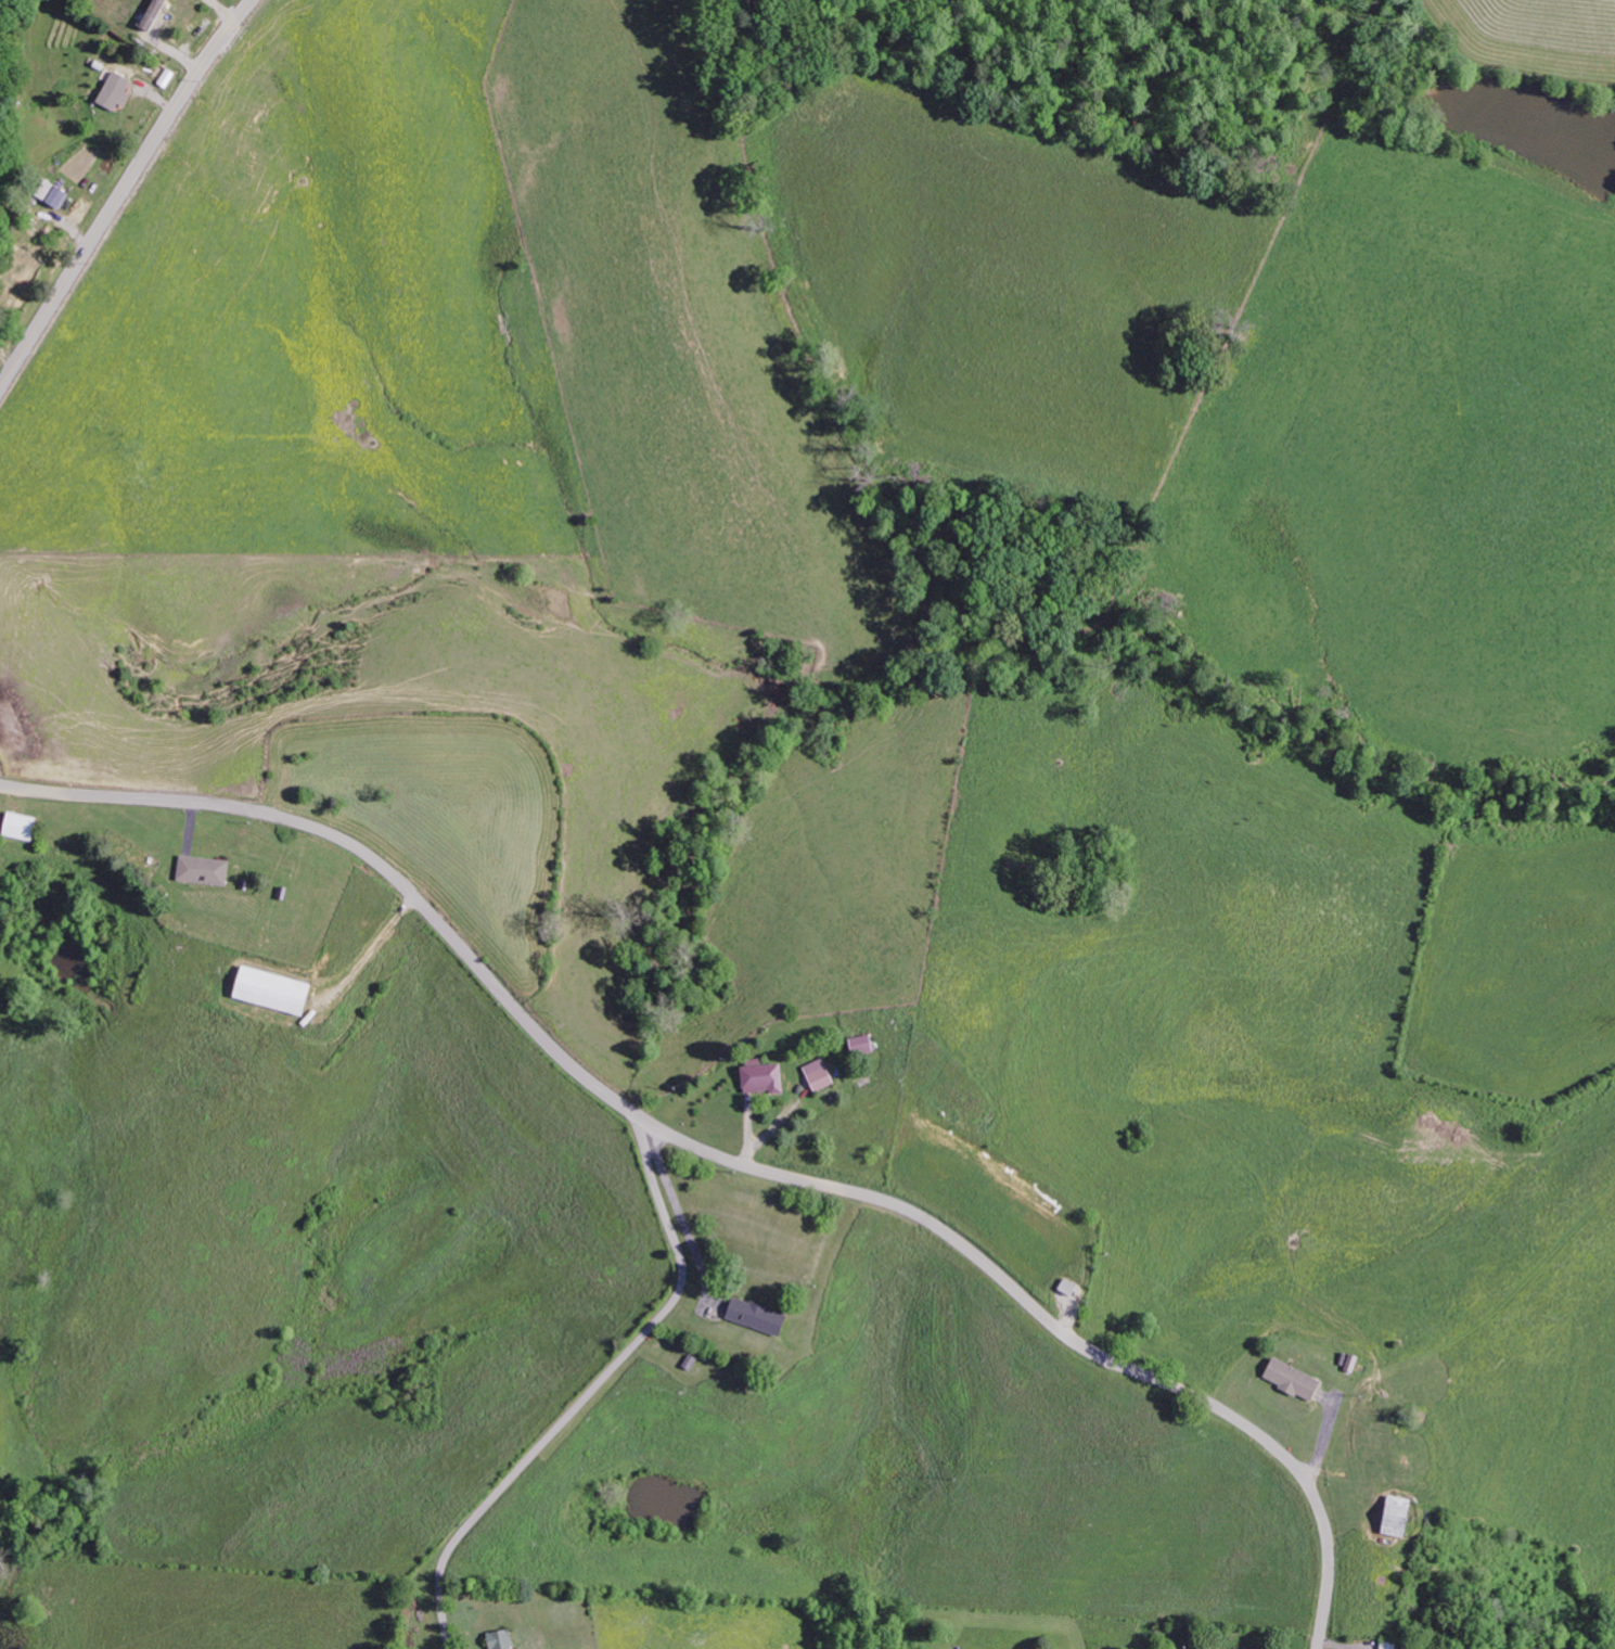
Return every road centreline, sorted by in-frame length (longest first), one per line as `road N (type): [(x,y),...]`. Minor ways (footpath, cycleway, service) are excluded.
road 1 (residential): [(1319,1648),(1332,1554),(1323,1512),(1292,1459),(1242,1420),(1085,1345),(914,1211),(726,1158),(637,1112),(554,1047),(395,874),(332,833),(217,803),(0,783)]
road 2 (residential): [(637,1112),(682,1280),(653,1328),(451,1549),(440,1578),(449,1648)]
road 3 (tertiary): [(0,388),(251,0)]

